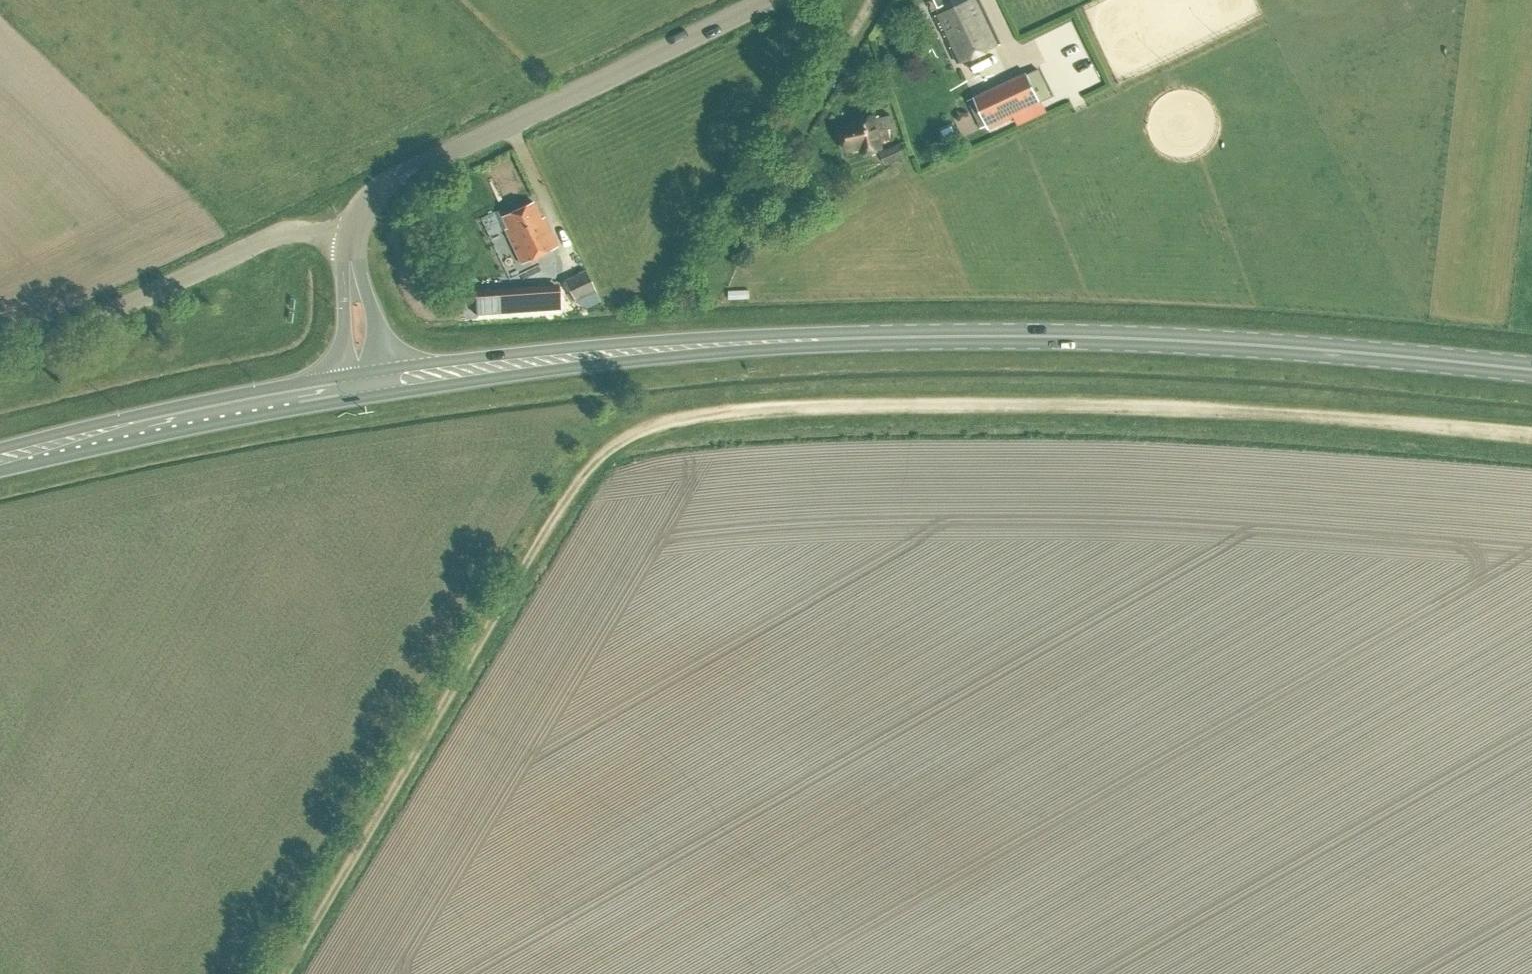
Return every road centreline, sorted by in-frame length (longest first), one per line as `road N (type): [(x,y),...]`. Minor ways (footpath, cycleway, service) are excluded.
road 1 (track): [(283,973),(568,495),(589,466),(635,431),(818,407),(991,405),(1194,410),(1531,434)]
road 2 (primary): [(1531,369),(1295,343),(1080,336),(753,341),(609,352)]
road 3 (unclassified): [(349,239),(361,208),(397,176),(768,0)]
road 4 (unclassified): [(0,364),(276,234),(349,239)]
road 5 (primary): [(0,459),(362,385)]
road 6 (primary): [(362,385),(609,352)]
road 7 (unclassified): [(362,385),(349,239)]

